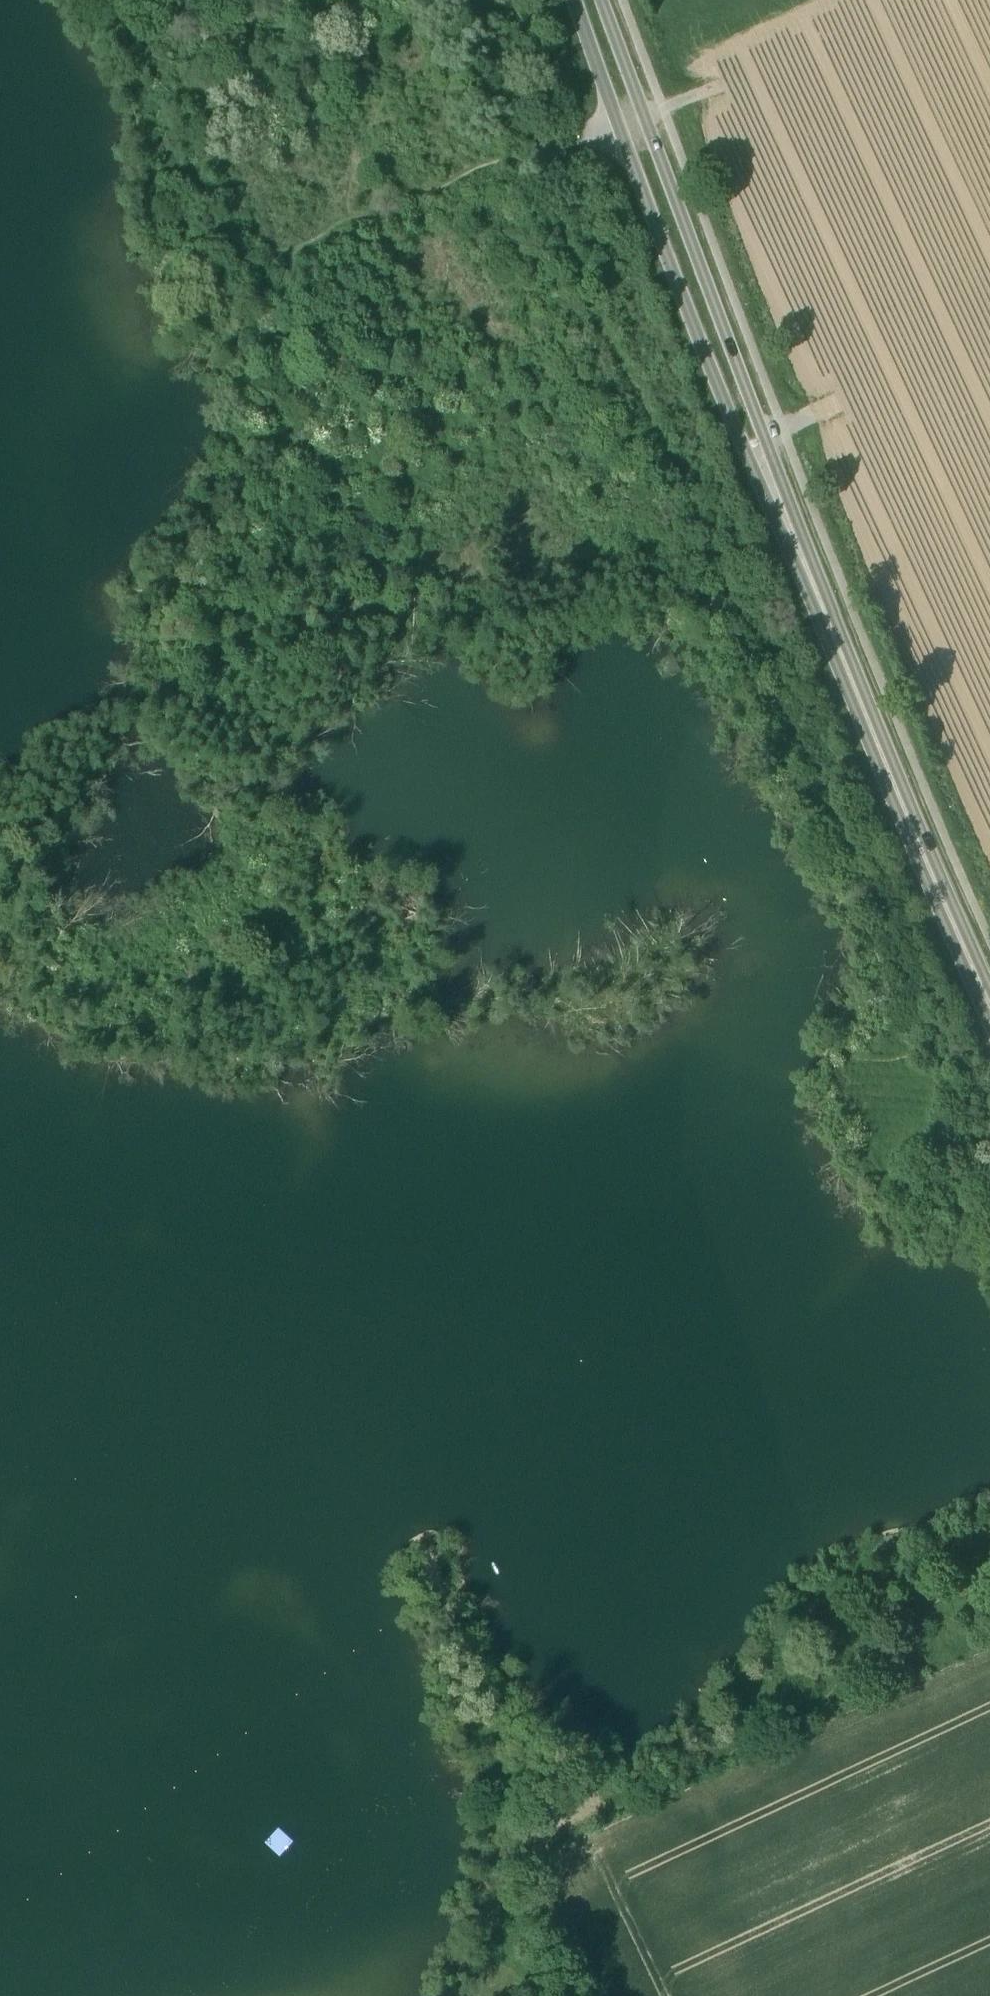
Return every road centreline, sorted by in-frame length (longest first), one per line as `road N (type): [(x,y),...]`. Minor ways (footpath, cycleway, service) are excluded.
road 1 (secondary): [(989,980),(595,0)]
road 2 (track): [(536,1867),(592,1995)]

